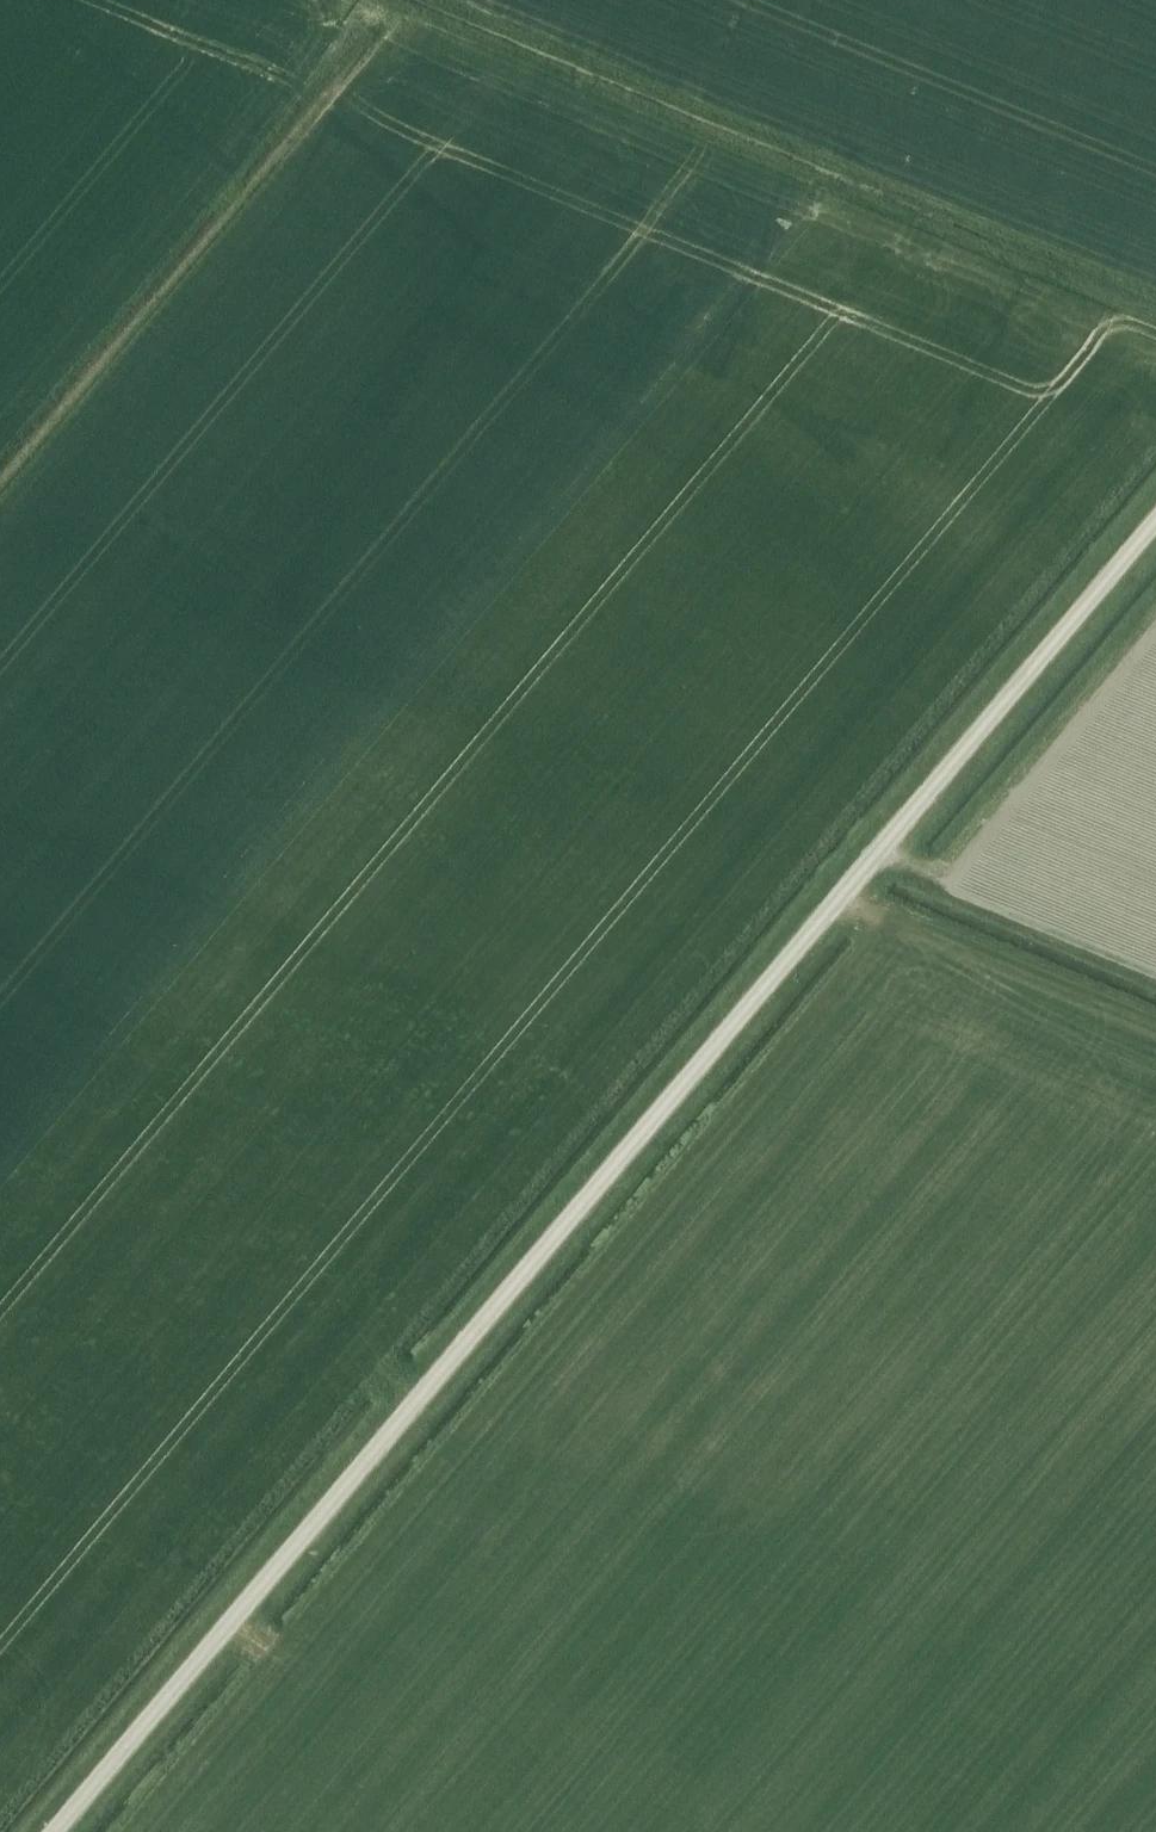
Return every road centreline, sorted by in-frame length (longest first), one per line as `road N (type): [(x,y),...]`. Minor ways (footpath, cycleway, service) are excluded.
road 1 (unclassified): [(1155,519),(52,1831)]

